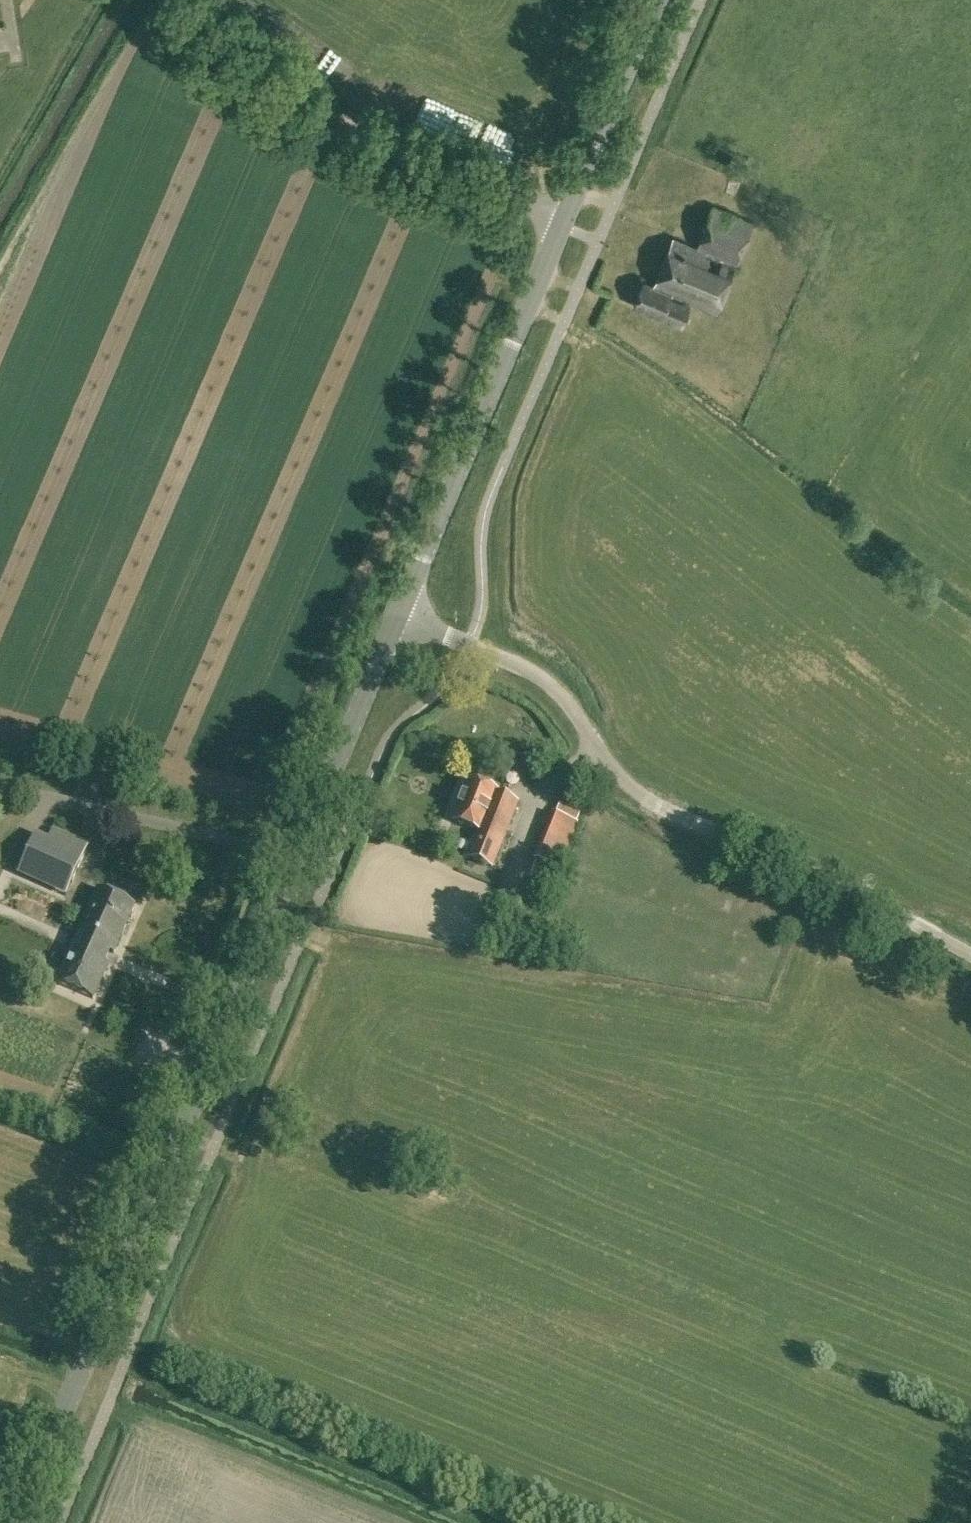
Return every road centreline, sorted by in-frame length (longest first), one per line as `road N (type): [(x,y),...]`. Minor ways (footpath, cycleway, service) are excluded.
road 1 (secondary): [(22,1522),(399,621)]
road 2 (unclassified): [(970,956),(639,793),(539,673),(399,621)]
road 3 (unclassified): [(561,218),(280,86),(177,0)]
road 4 (secondary): [(399,621),(561,218)]
road 5 (secondary): [(561,218),(658,0)]

